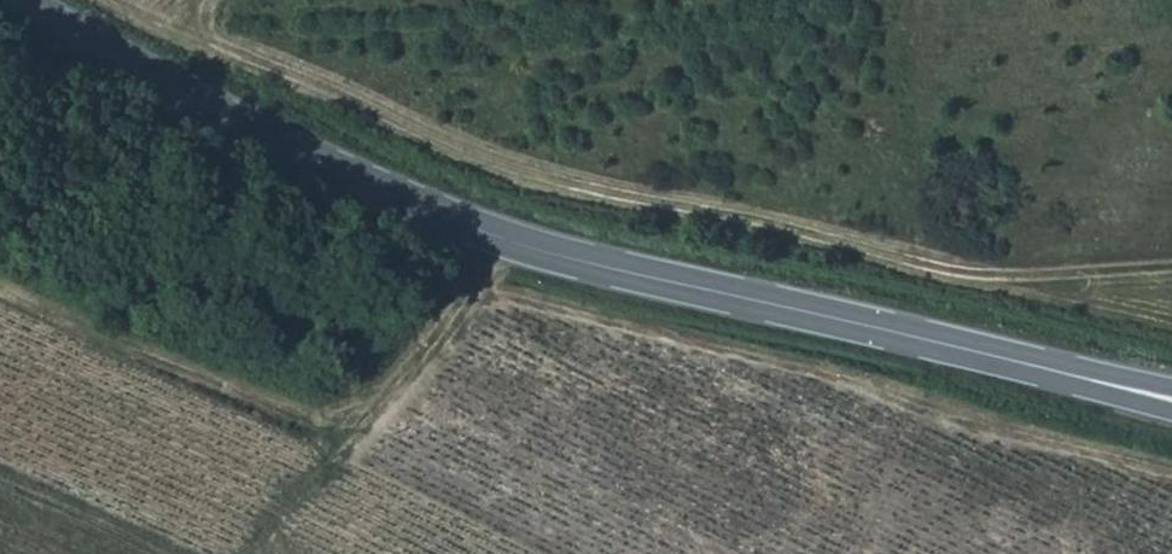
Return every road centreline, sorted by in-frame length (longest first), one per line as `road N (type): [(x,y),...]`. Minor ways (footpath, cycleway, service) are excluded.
road 1 (secondary): [(22,0),(253,129),(512,241),(1092,381)]
road 2 (track): [(488,288),(1171,472)]
road 3 (track): [(512,241),(482,299),(255,553)]

